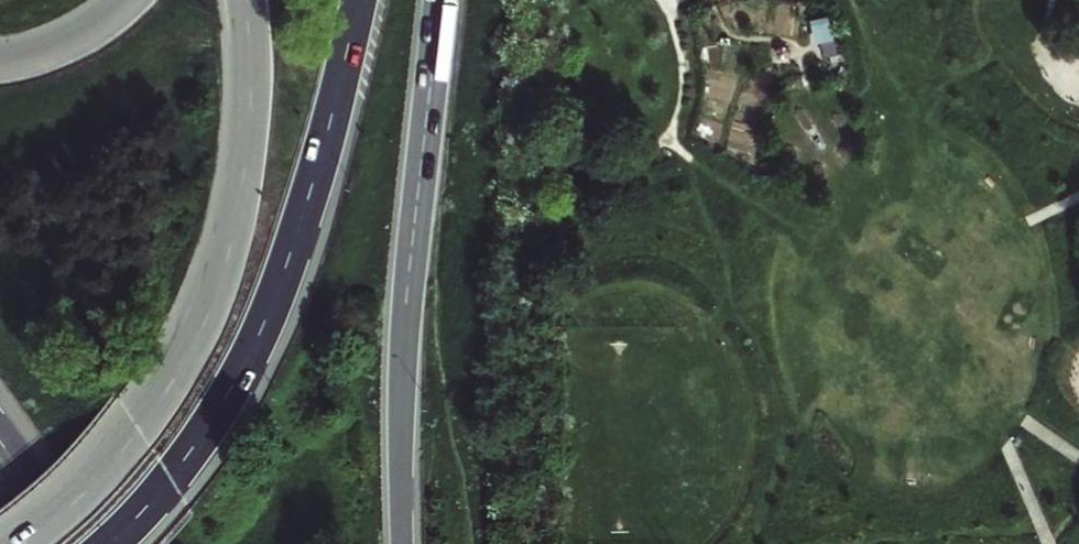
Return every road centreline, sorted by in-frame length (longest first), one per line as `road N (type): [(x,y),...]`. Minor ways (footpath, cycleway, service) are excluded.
road 1 (motorway): [(246,0),(249,166),(206,319),(138,426),(13,543)]
road 2 (motorway): [(104,543),(186,459),(262,328),(322,149),(358,0)]
road 3 (motorway): [(402,543),(407,290),(440,0)]
road 4 (motorway): [(138,0),(74,45),(0,68)]

